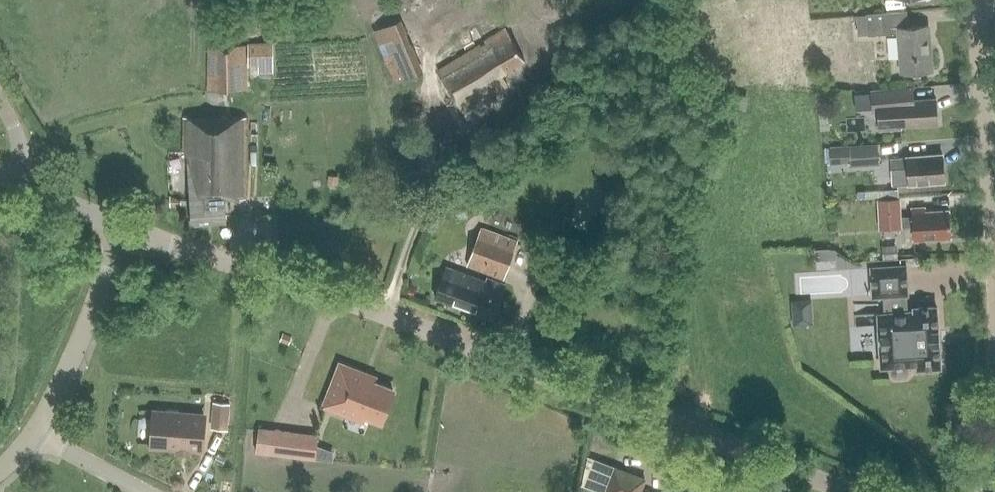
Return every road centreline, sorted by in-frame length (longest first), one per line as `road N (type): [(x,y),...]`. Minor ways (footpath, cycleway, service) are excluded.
road 1 (unclassified): [(852,491),(443,336),(123,227)]
road 2 (unclassified): [(994,266),(974,0)]
road 3 (residential): [(123,227),(37,436)]
road 4 (residential): [(144,491),(37,436)]

